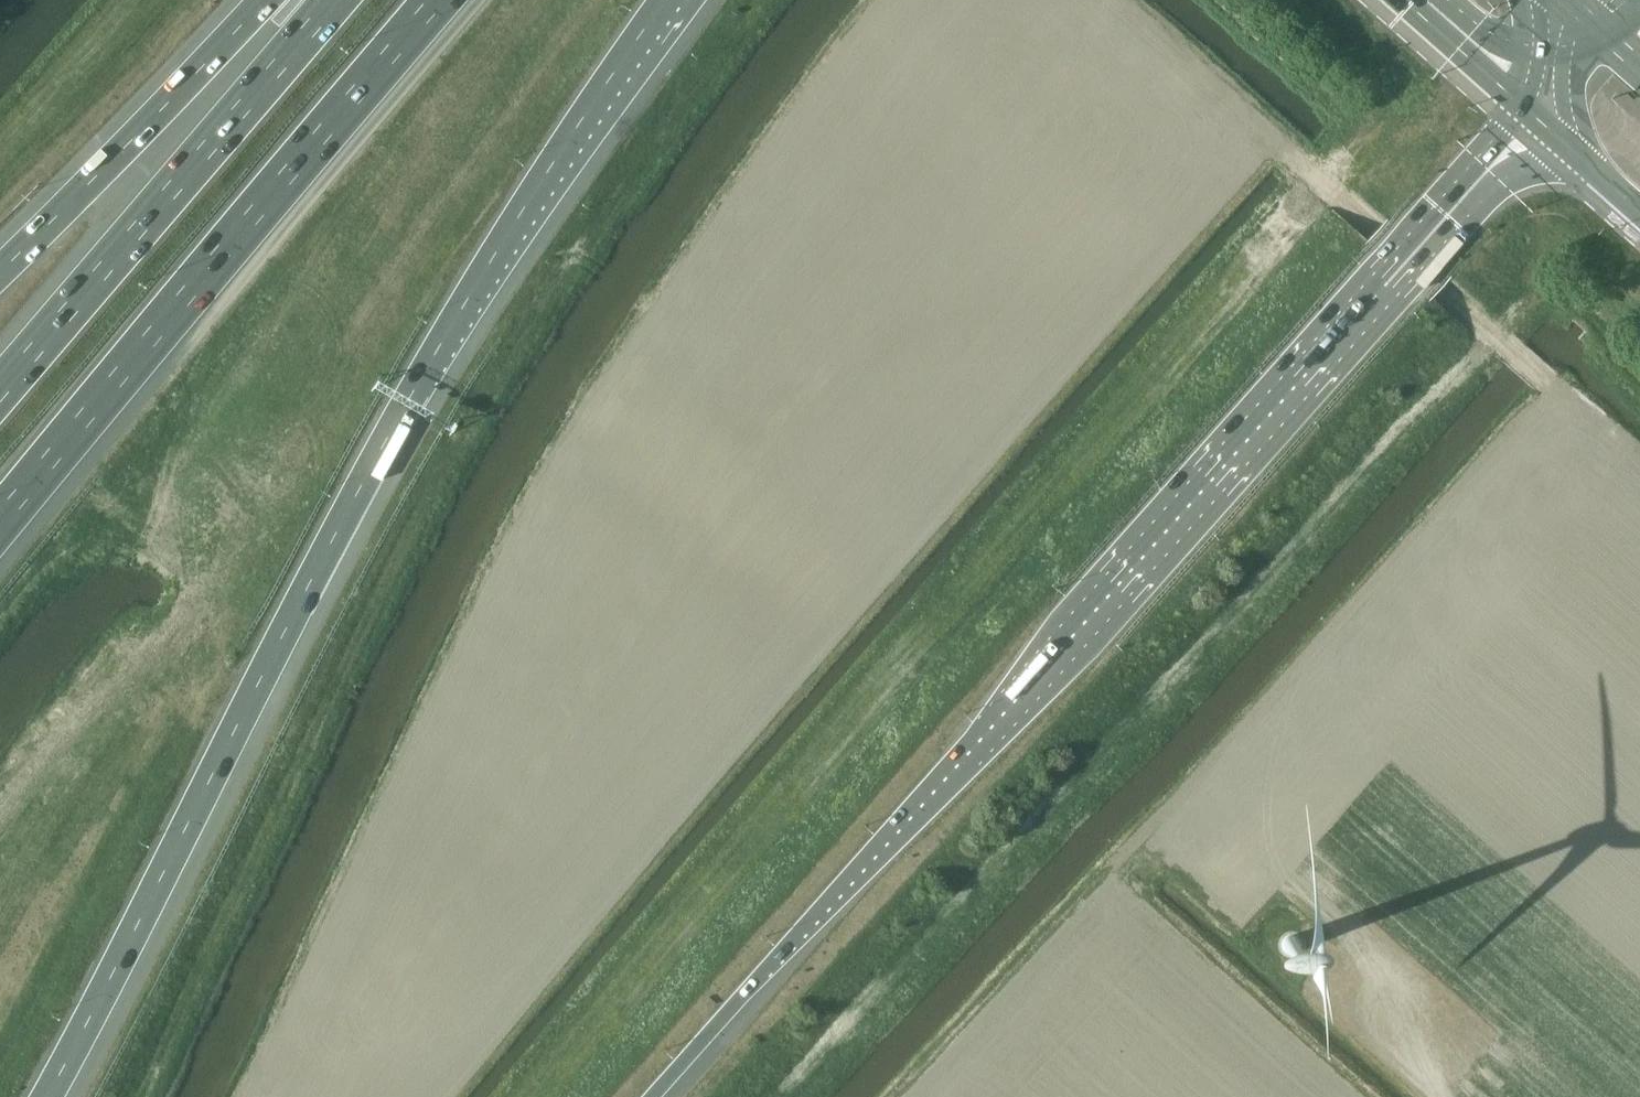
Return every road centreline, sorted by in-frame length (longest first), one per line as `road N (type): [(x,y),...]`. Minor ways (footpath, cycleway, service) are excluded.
road 1 (motorway): [(651,1096),(1534,116)]
road 2 (motorway): [(48,1096),(384,445),(493,259),(667,0)]
road 3 (motorway): [(0,530),(437,0)]
road 4 (motorway): [(333,0),(0,393)]
road 5 (motorway): [(265,0),(0,276)]
road 6 (track): [(1549,382),(1281,146)]
road 7 (primary): [(1423,0),(1534,116)]
road 8 (primary): [(1534,116),(1639,210)]

